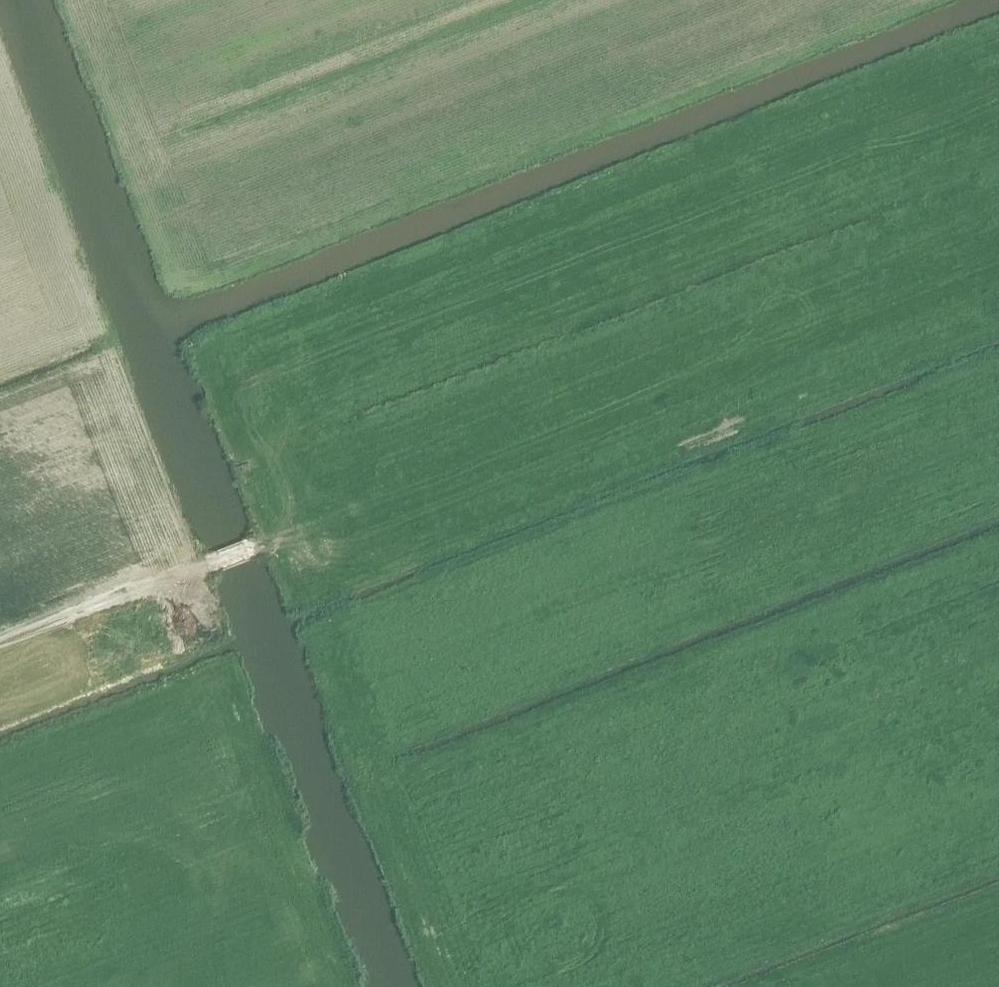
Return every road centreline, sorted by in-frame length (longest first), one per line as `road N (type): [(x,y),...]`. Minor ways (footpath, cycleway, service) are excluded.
road 1 (track): [(0,649),(259,547)]

